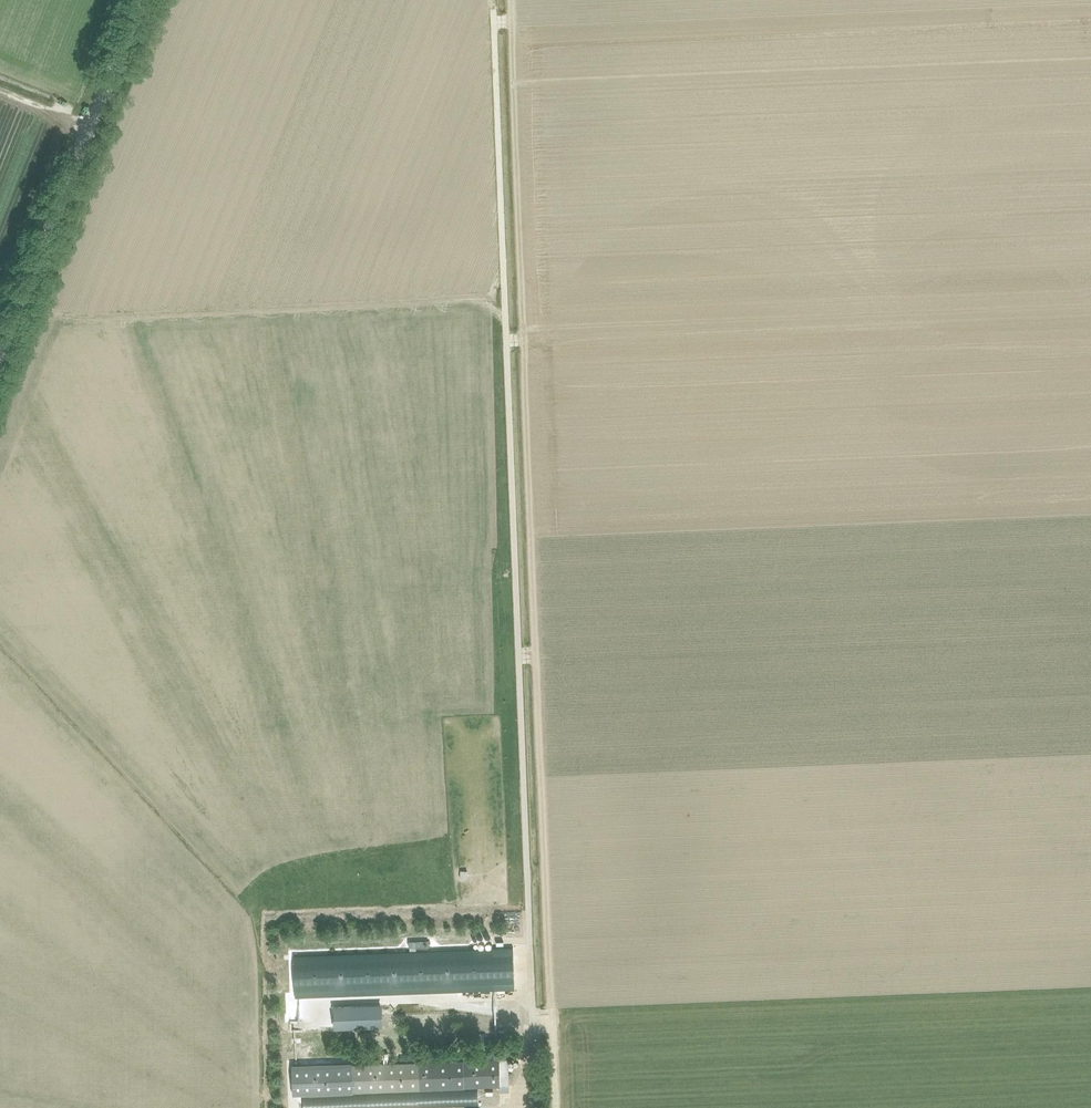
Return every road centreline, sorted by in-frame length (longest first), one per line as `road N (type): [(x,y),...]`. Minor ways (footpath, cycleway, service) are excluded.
road 1 (track): [(533,1037),(493,10)]
road 2 (unclassified): [(0,350),(140,0)]

